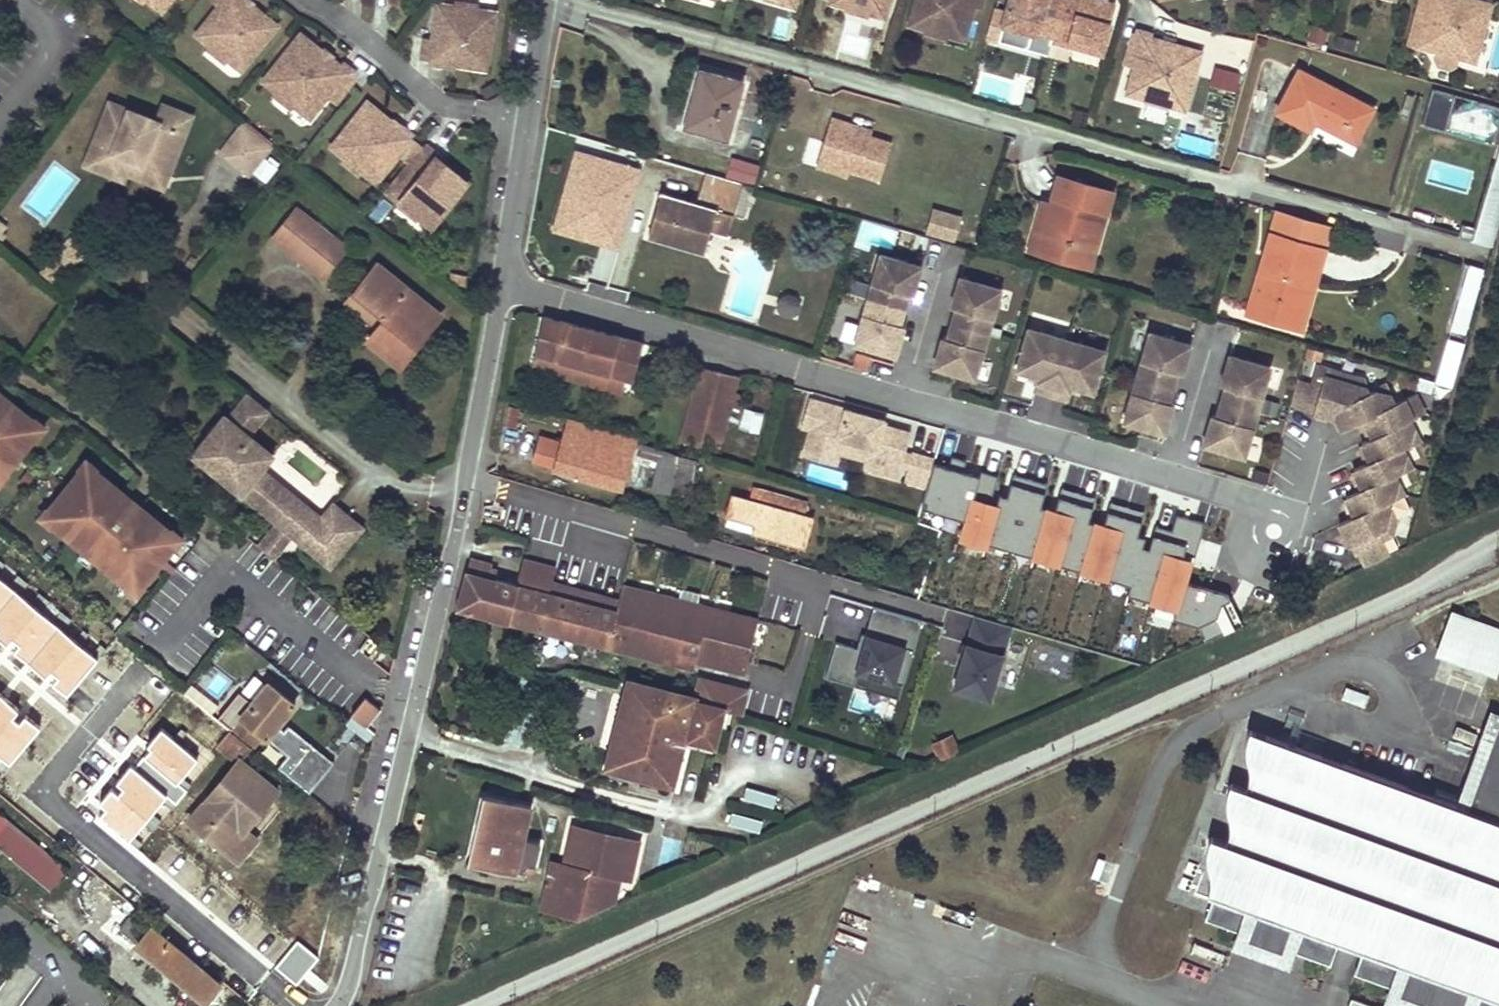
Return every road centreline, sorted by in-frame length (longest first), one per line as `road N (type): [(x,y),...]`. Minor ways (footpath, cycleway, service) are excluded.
road 1 (residential): [(499,279),(1249,492),(1268,539)]
road 2 (residential): [(338,1005),(446,563),(499,279)]
road 3 (residential): [(499,279),(544,0)]

